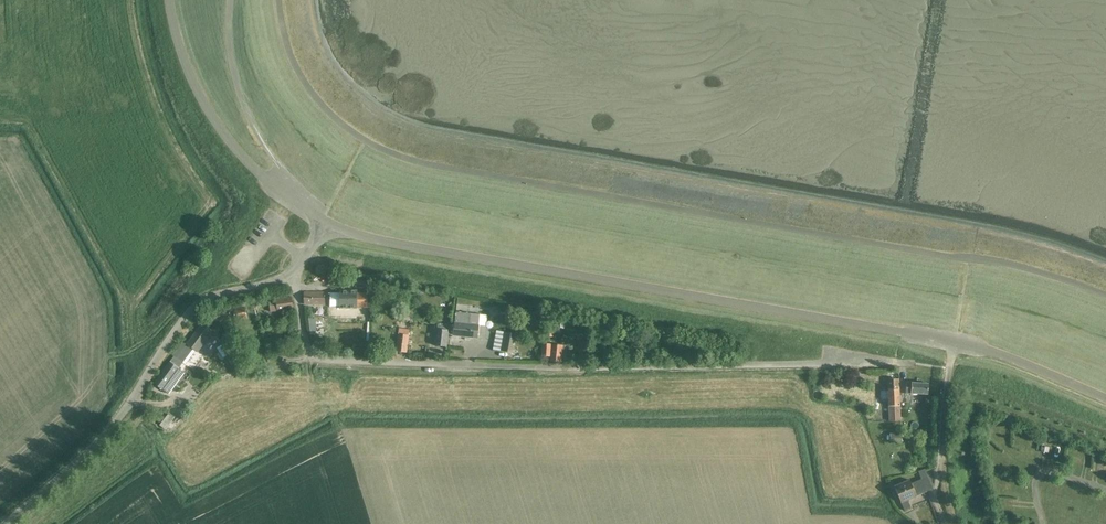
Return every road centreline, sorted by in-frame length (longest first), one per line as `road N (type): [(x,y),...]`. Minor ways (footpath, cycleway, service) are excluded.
road 1 (residential): [(297,272),(313,355),(323,362),(602,369),(910,363)]
road 2 (unclassified): [(956,341),(326,225)]
road 3 (tertiary): [(7,523),(103,439),(195,307),(297,272)]
road 4 (tertiary): [(170,0),(185,62),(212,115),(247,161),(326,225)]
road 5 (unclassified): [(1105,399),(956,341)]
road 6 (residential): [(956,341),(938,498)]

